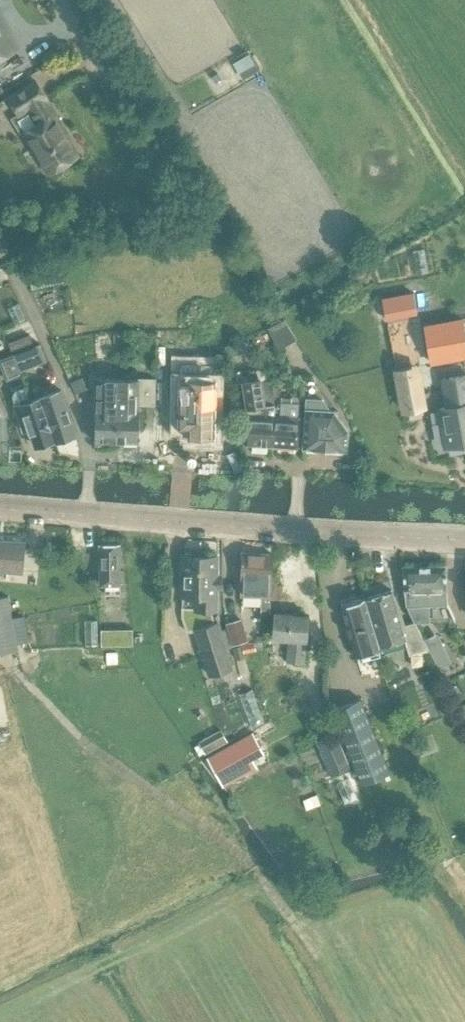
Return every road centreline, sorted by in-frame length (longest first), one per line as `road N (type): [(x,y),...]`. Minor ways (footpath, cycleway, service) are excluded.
road 1 (residential): [(464,540),(0,509)]
road 2 (track): [(318,959),(241,852),(79,739),(7,661),(0,665)]
road 3 (track): [(0,1020),(264,884)]

